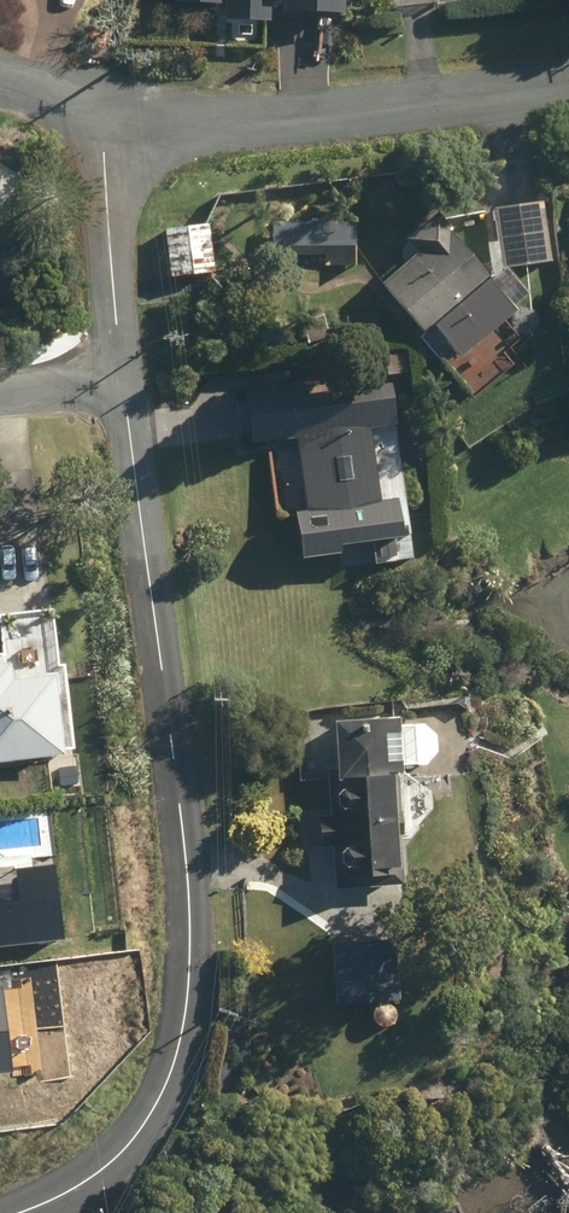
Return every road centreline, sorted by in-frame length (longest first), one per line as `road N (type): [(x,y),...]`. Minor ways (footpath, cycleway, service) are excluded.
road 1 (residential): [(117,377),(184,869),(173,1026),(128,1139)]
road 2 (residential): [(568,87),(114,125)]
road 3 (residential): [(114,125),(106,184),(117,377)]
road 4 (residential): [(0,1211),(36,1201),(128,1139)]
road 5 (residential): [(114,125),(0,79)]

